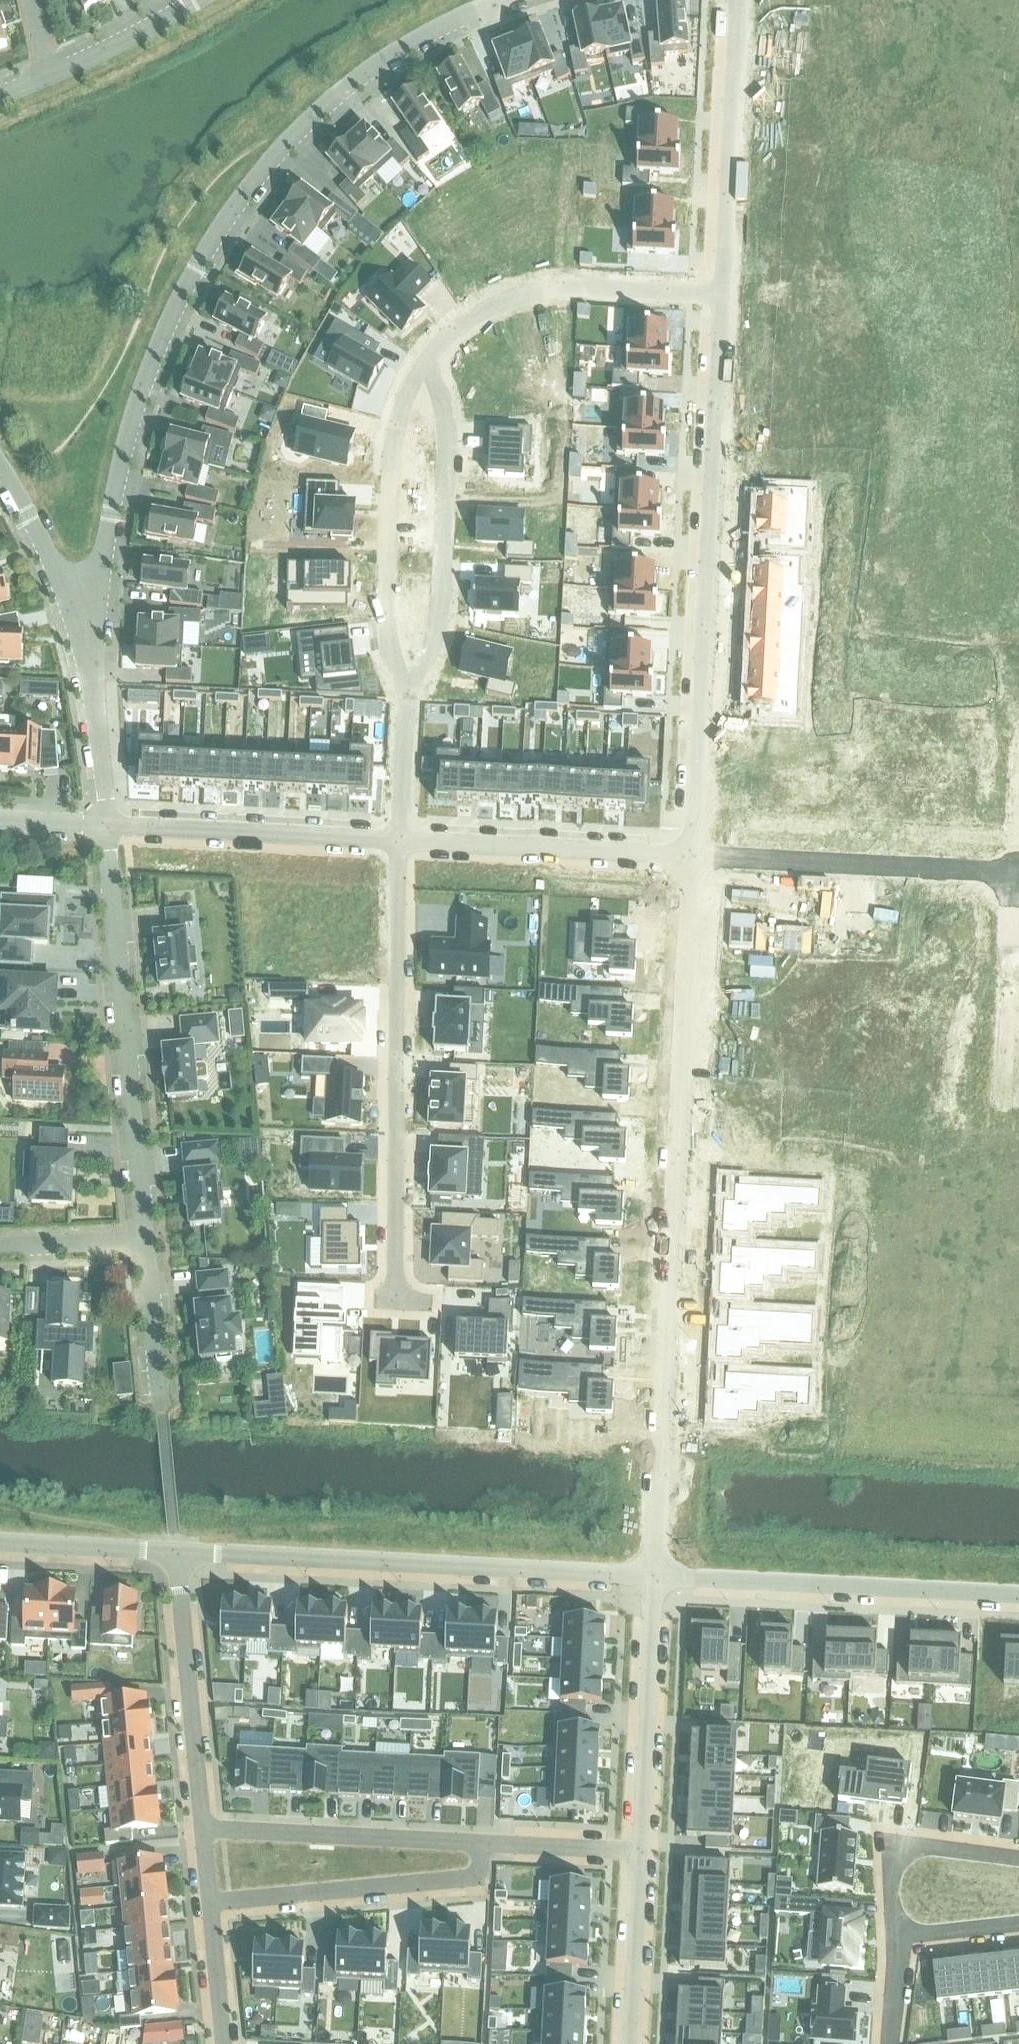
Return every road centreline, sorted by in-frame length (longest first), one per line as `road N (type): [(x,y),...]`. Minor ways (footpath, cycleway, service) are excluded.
road 1 (residential): [(84,619),(140,385),(173,307),(241,194),(370,65),(512,0)]
road 2 (residential): [(688,857),(652,1576)]
road 3 (residential): [(721,294),(688,857)]
road 4 (residential): [(174,1557),(652,1576)]
road 5 (residential): [(396,1300),(398,842)]
road 6 (residential): [(105,827),(141,1245)]
road 7 (residential): [(1018,872),(1000,1289)]
road 8 (residential): [(652,1576),(1018,1595)]
road 9 (residential): [(424,362),(396,416),(384,523),(385,624),(391,666),(406,691)]
road 10 (residential): [(406,691),(435,628),(443,570),(447,452),(440,396),(424,362)]
road 11 (residential): [(1018,872),(688,857)]
road 12 (residential): [(721,294),(556,287),(506,298),(465,321),(424,362)]
road 13 (residential): [(208,1903),(475,1875),(486,1842)]
road 14 (residential): [(721,294),(1018,302)]
road 15 (residential): [(738,0),(721,294)]
road 16 (residential): [(105,827),(398,842)]
road 17 (residential): [(398,842),(688,857)]
road 18 (residential): [(199,1828),(486,1842)]
road 19 (residential): [(652,1576),(639,1849)]
road 20 (residential): [(174,1557),(199,1828)]
road 21 (residential): [(1018,1858),(893,1844),(898,1941)]
road 22 (residential): [(105,827),(84,619)]
road 23 (residential): [(639,1849),(631,2043)]
road 24 (residential): [(0,1547),(174,1557)]
road 25 (residential): [(0,478),(28,513),(84,619)]
road 26 (residential): [(141,1245),(158,1408)]
road 27 (residential): [(51,76),(196,0)]
road 28 (residential): [(486,1842),(639,1849)]
road 29 (residential): [(406,691),(398,842)]
road 30 (residential): [(0,1252),(141,1245)]
road 31 (residential): [(208,1903),(223,2043)]
road 32 (residential): [(1018,1930),(898,1941)]

